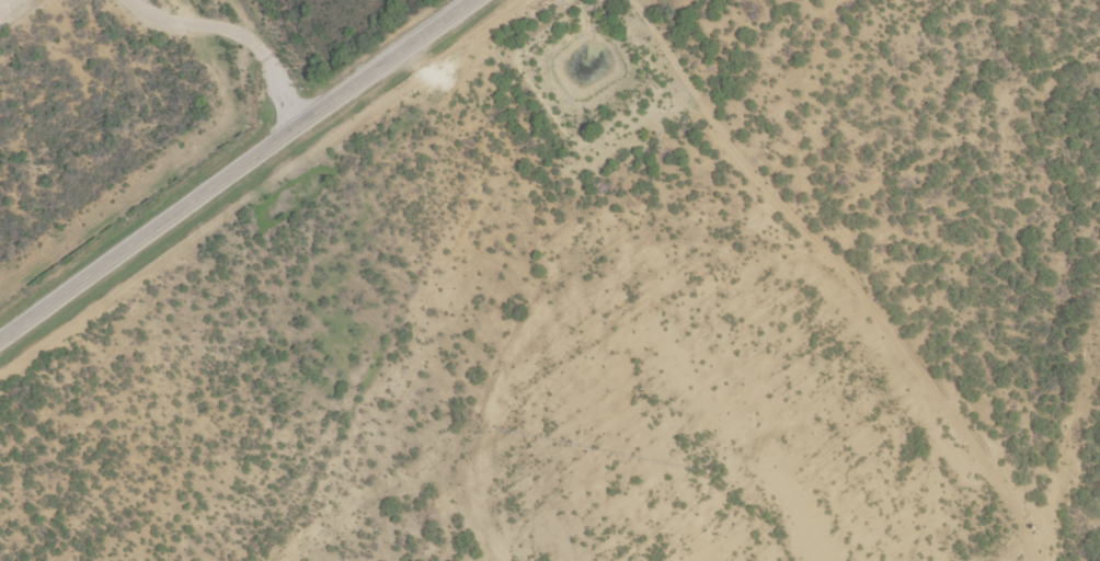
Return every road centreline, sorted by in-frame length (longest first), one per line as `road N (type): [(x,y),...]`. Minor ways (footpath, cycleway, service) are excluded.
road 1 (tertiary): [(0,349),(484,0)]

